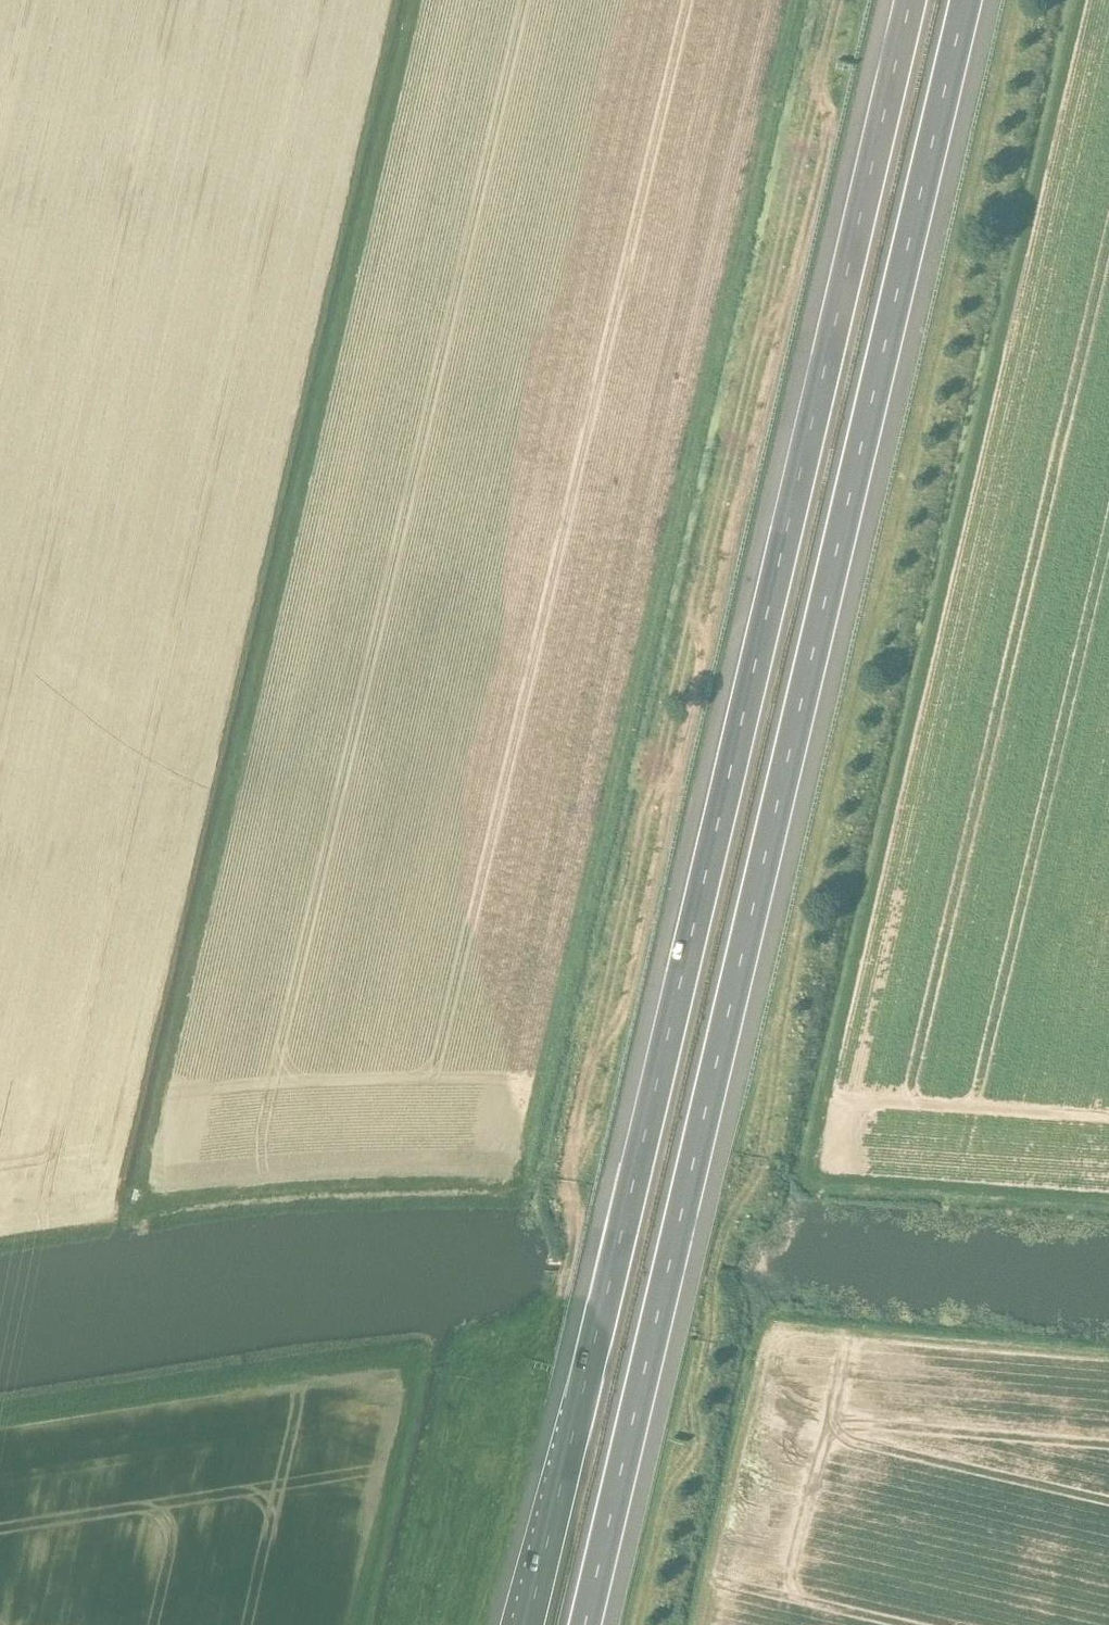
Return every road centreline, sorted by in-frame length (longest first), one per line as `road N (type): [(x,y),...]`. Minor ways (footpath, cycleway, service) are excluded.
road 1 (track): [(398,1624),(463,1378),(480,1359),(540,1327),(565,1276),(585,1091),(837,0)]
road 2 (track): [(1050,0),(799,1065),(716,1249),(694,1449),(667,1491),(633,1624)]
road 3 (motorway): [(910,0),(529,1624)]
road 4 (motorway): [(585,1624),(964,0)]
road 5 (track): [(1108,1353),(825,1329),(772,1340),(760,1356),(698,1624)]
road 6 (track): [(0,1225),(298,1186),(569,1188)]
road 7 (track): [(468,1371),(358,1361),(0,1417)]
road 8 (track): [(757,1166),(834,1180),(1108,1200)]

